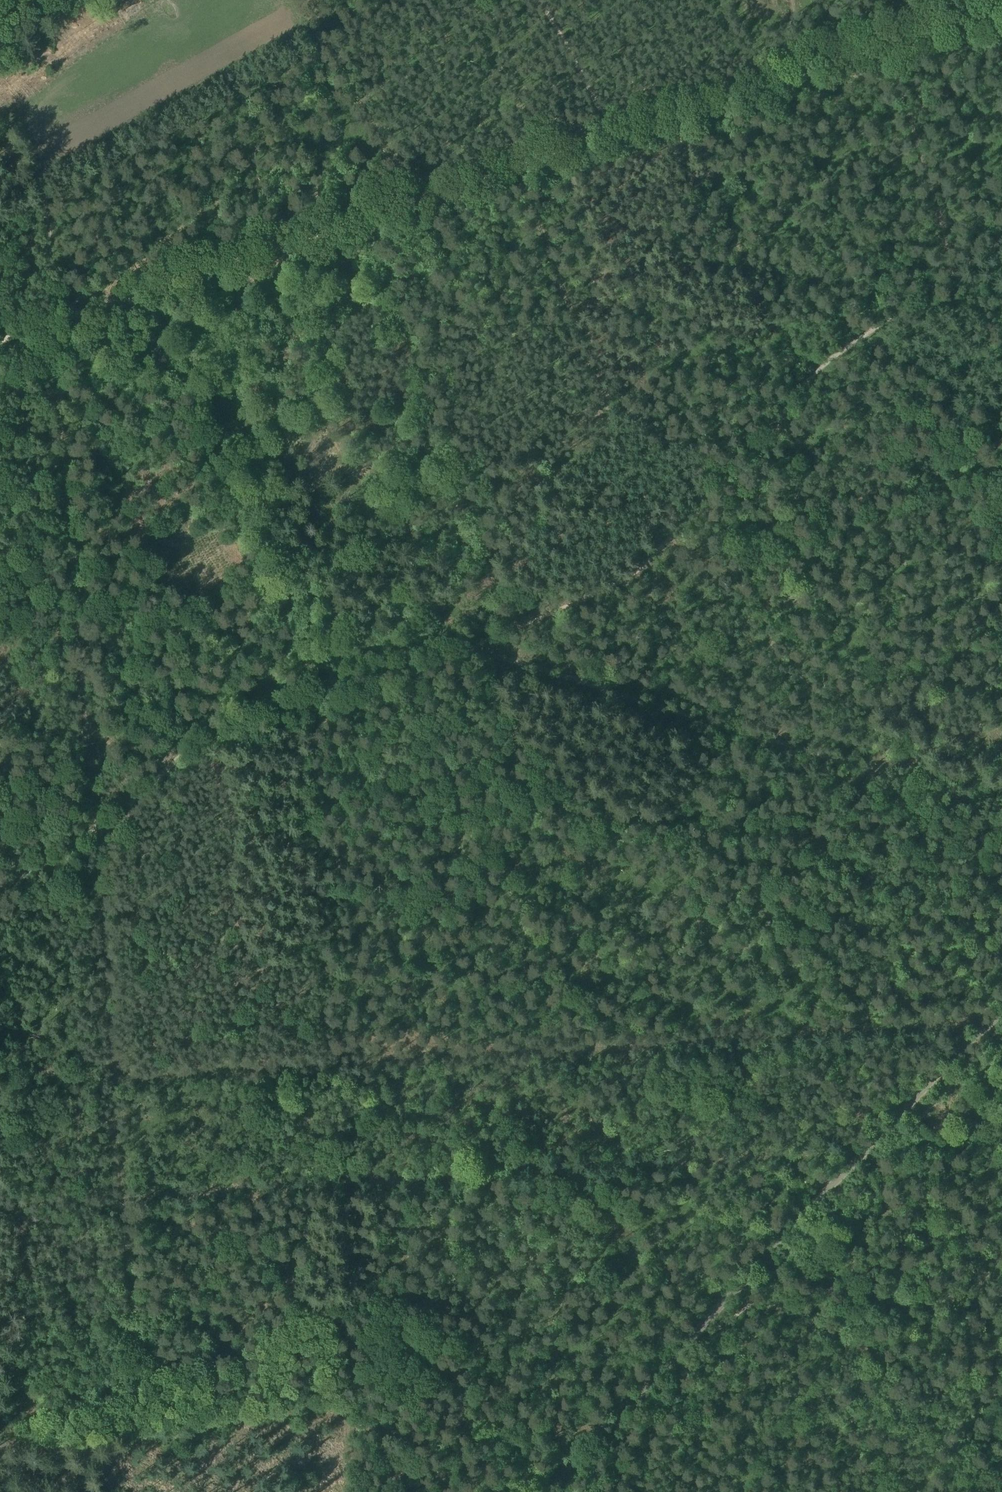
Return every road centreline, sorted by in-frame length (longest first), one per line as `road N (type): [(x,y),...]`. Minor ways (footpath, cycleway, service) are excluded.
road 1 (track): [(990,1025),(109,1075),(57,322),(25,137)]
road 2 (track): [(959,269),(796,390),(766,438),(621,577),(524,622),(339,678),(229,725),(94,827),(0,875)]
road 3 (unclassified): [(542,1491),(946,1064),(1001,1015)]
road 4 (track): [(611,137),(0,341)]
road 5 (track): [(466,642),(1001,804)]
road 6 (track): [(109,1075),(131,1429),(0,1440)]
road 7 (track): [(871,51),(959,269)]
road 8 (track): [(311,688),(290,627),(354,585),(368,557),(368,532),(341,510)]
road 9 (track): [(808,72),(611,137)]
road 10 (track): [(1001,6),(871,51)]

